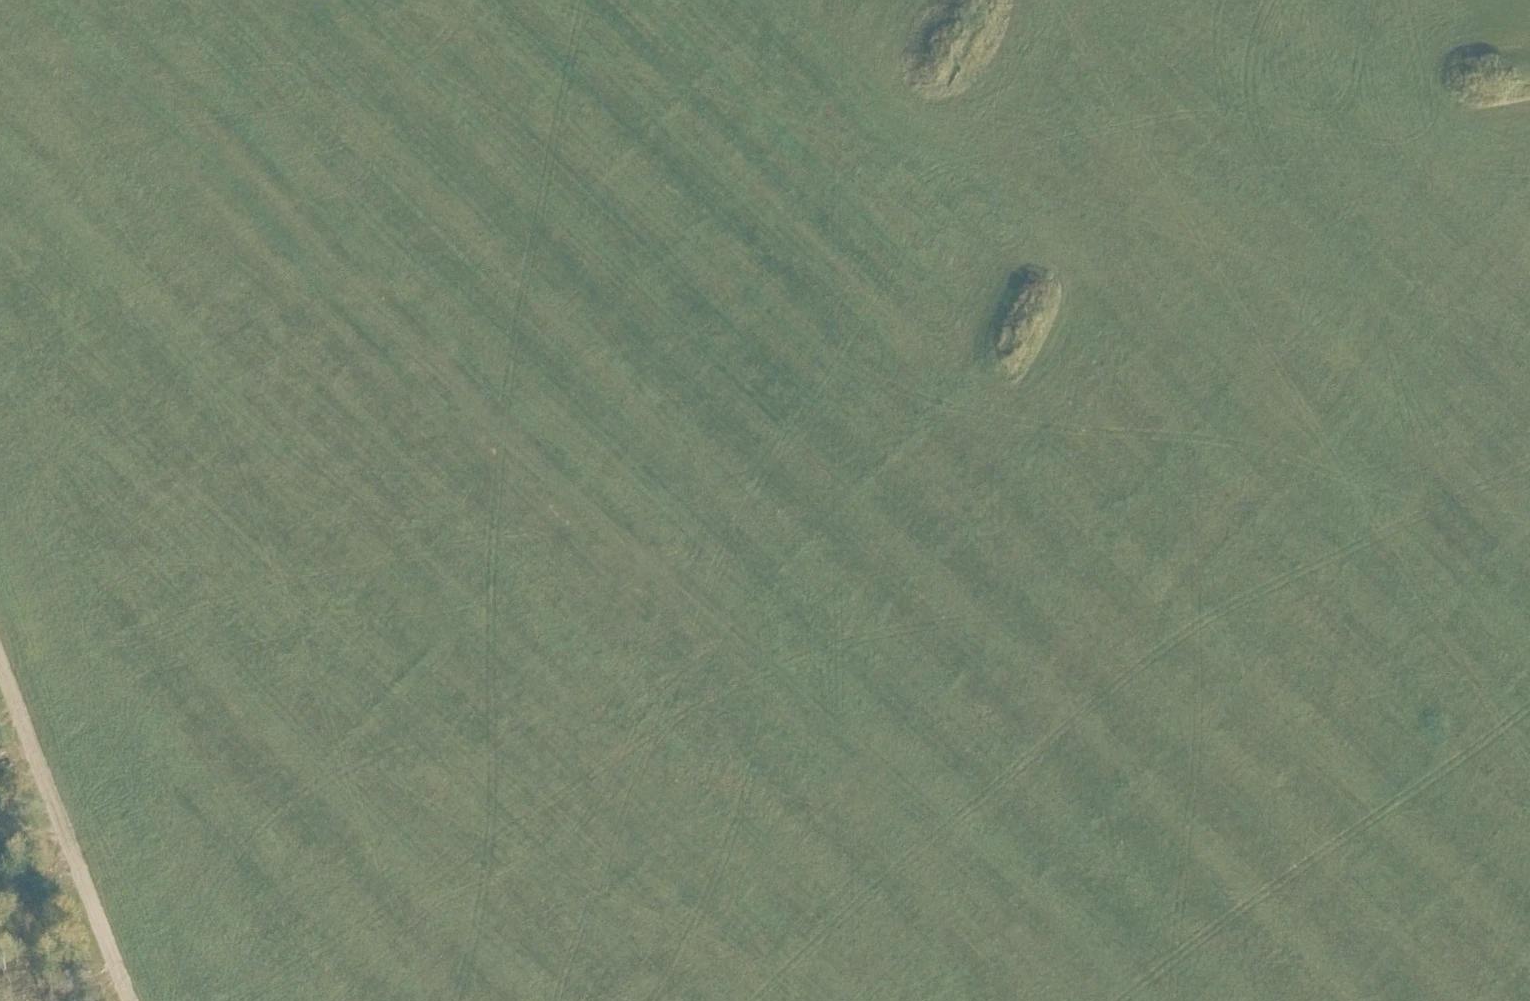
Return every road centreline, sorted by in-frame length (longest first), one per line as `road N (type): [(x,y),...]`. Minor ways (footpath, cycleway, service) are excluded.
road 1 (track): [(133,1000),(0,655)]

